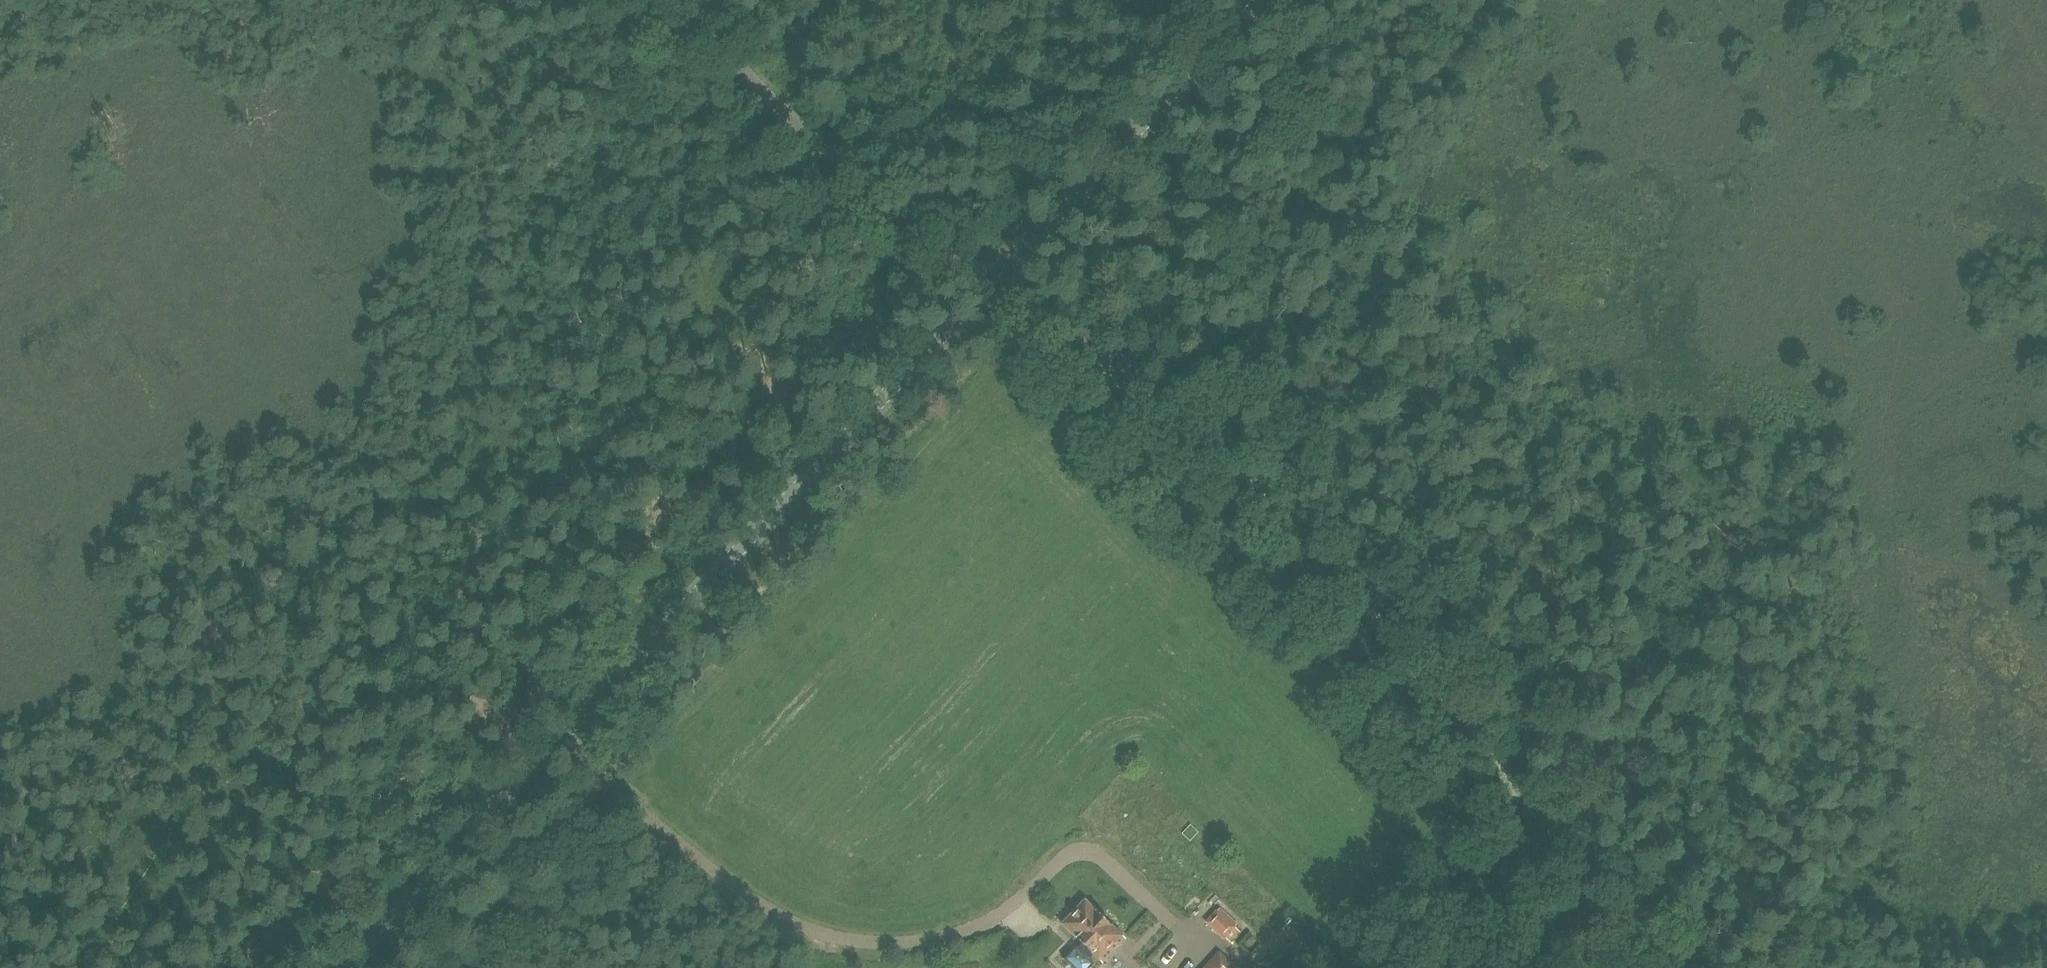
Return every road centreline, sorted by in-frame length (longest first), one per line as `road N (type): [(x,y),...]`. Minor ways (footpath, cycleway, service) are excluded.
road 1 (tertiary): [(352,967),(1259,0)]
road 2 (track): [(1040,315),(1176,414),(1264,493),(1699,967)]
road 3 (track): [(680,0),(750,76),(866,180)]
road 4 (track): [(866,180),(1040,315)]

